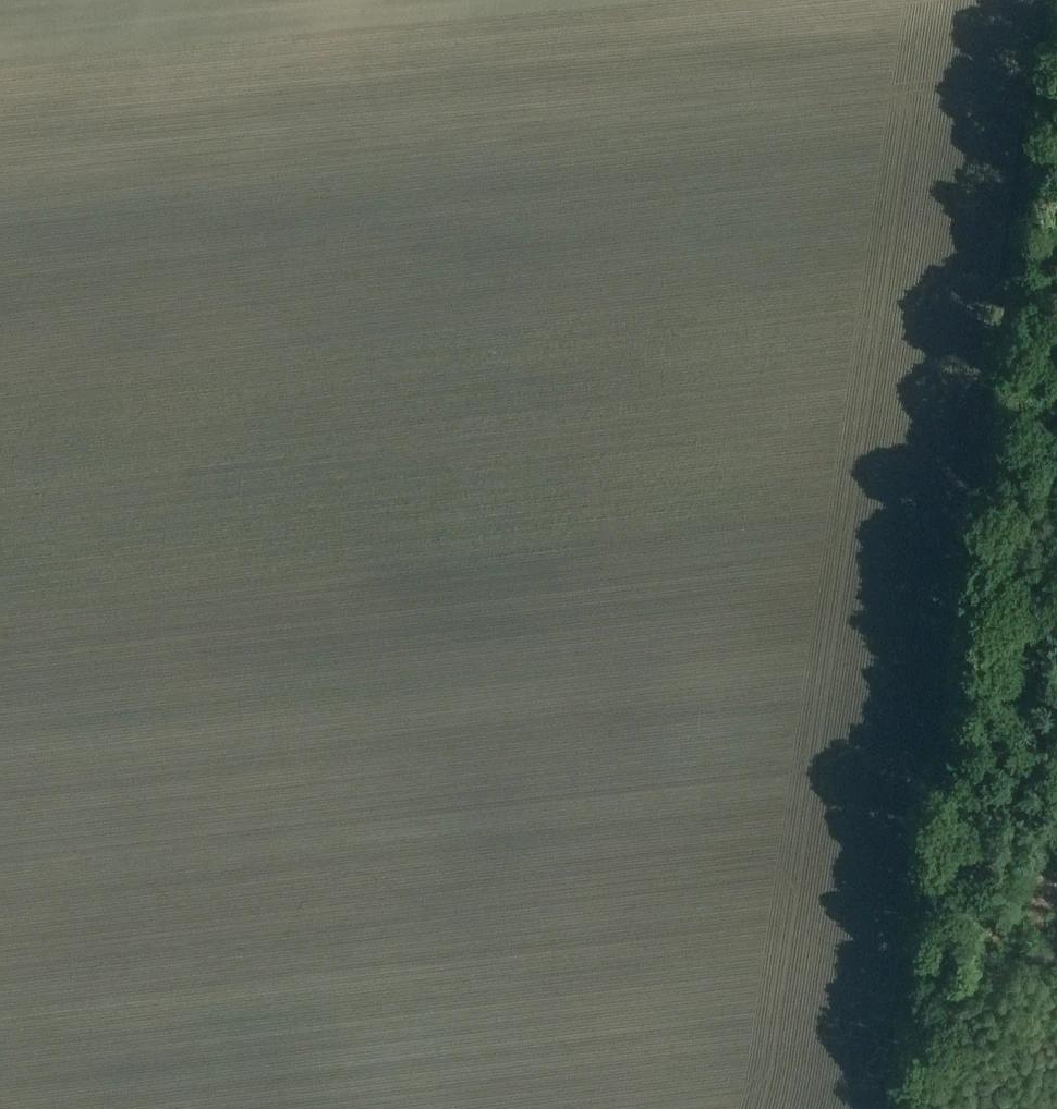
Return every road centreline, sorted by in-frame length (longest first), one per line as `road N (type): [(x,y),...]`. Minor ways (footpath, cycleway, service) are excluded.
road 1 (track): [(894,1108),(946,706),(1056,41)]

